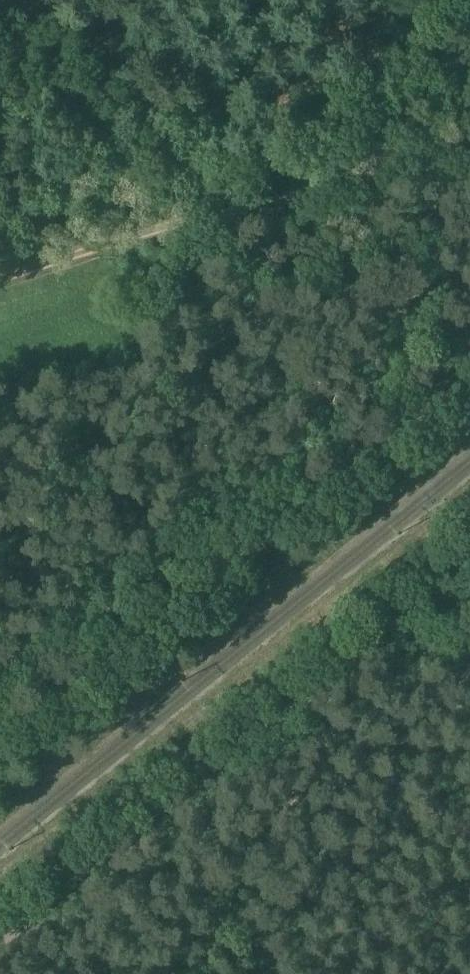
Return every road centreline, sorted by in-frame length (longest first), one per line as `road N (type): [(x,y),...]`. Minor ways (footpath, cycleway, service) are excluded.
road 1 (unclassified): [(0,748),(469,369)]
road 2 (track): [(0,281),(112,245),(469,92)]

